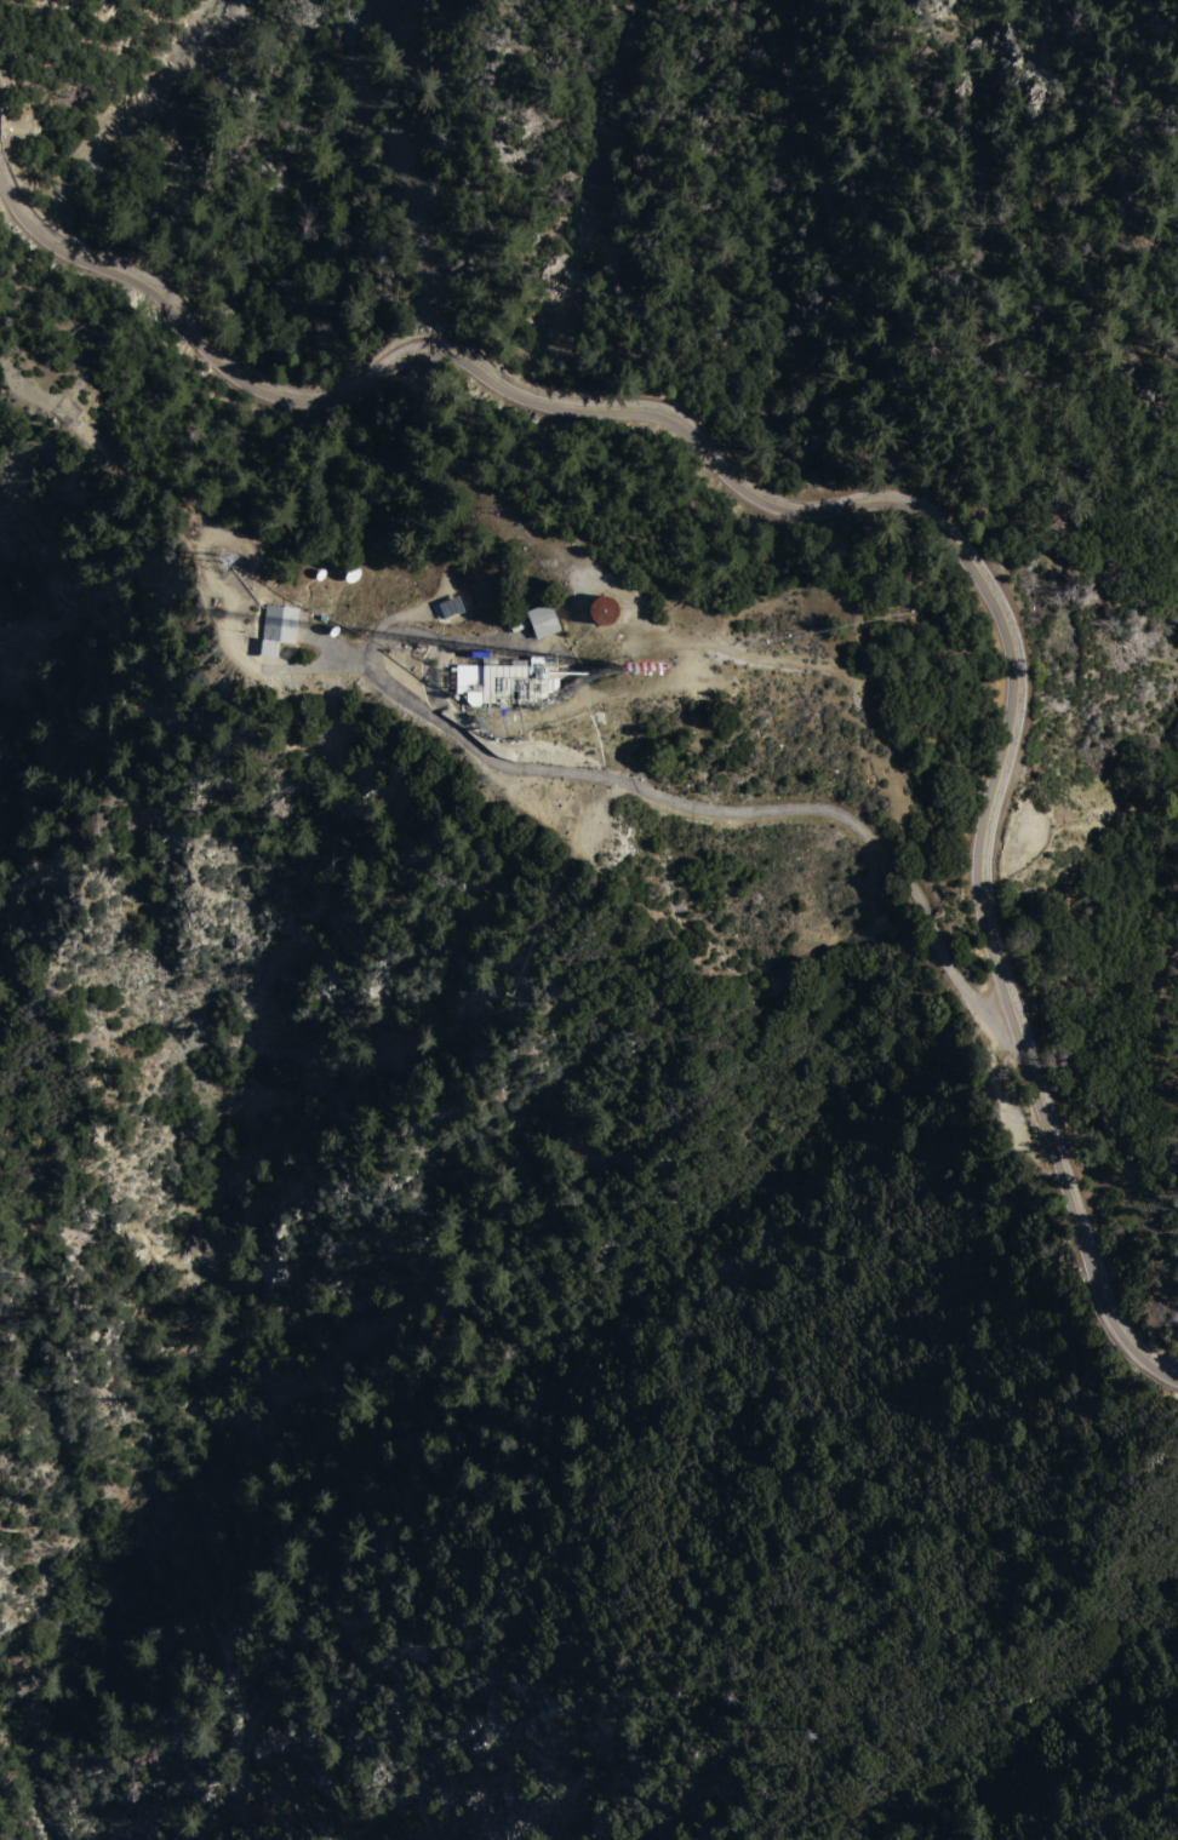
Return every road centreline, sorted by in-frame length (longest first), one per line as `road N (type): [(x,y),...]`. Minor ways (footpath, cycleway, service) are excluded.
road 1 (tertiary): [(0,176),(12,205),(41,236),(150,286),(229,371),(264,389),(325,400),(404,357),(430,349),(457,352),(543,401),(665,414),(737,481),(780,506),(804,511),(887,500),(944,525),(1013,641),(1018,687),(979,867),(987,923),(1100,1288),(1131,1345),(1177,1377)]

